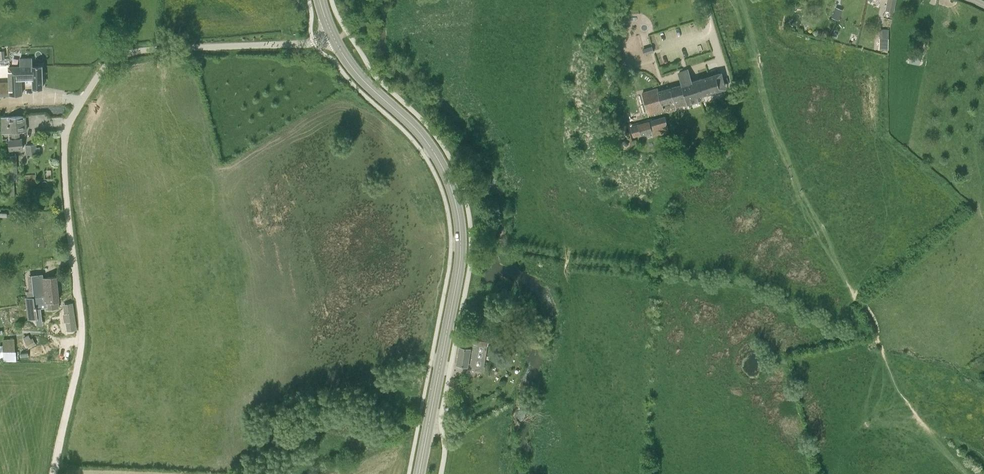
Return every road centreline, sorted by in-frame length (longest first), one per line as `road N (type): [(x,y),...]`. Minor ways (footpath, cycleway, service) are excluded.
road 1 (tertiary): [(418,473),(458,275),(458,207),(430,143),(359,74),(334,38)]
road 2 (unclassified): [(79,300),(64,134),(103,70),(145,50),(334,38)]
road 3 (track): [(55,473),(81,345),(79,300)]

